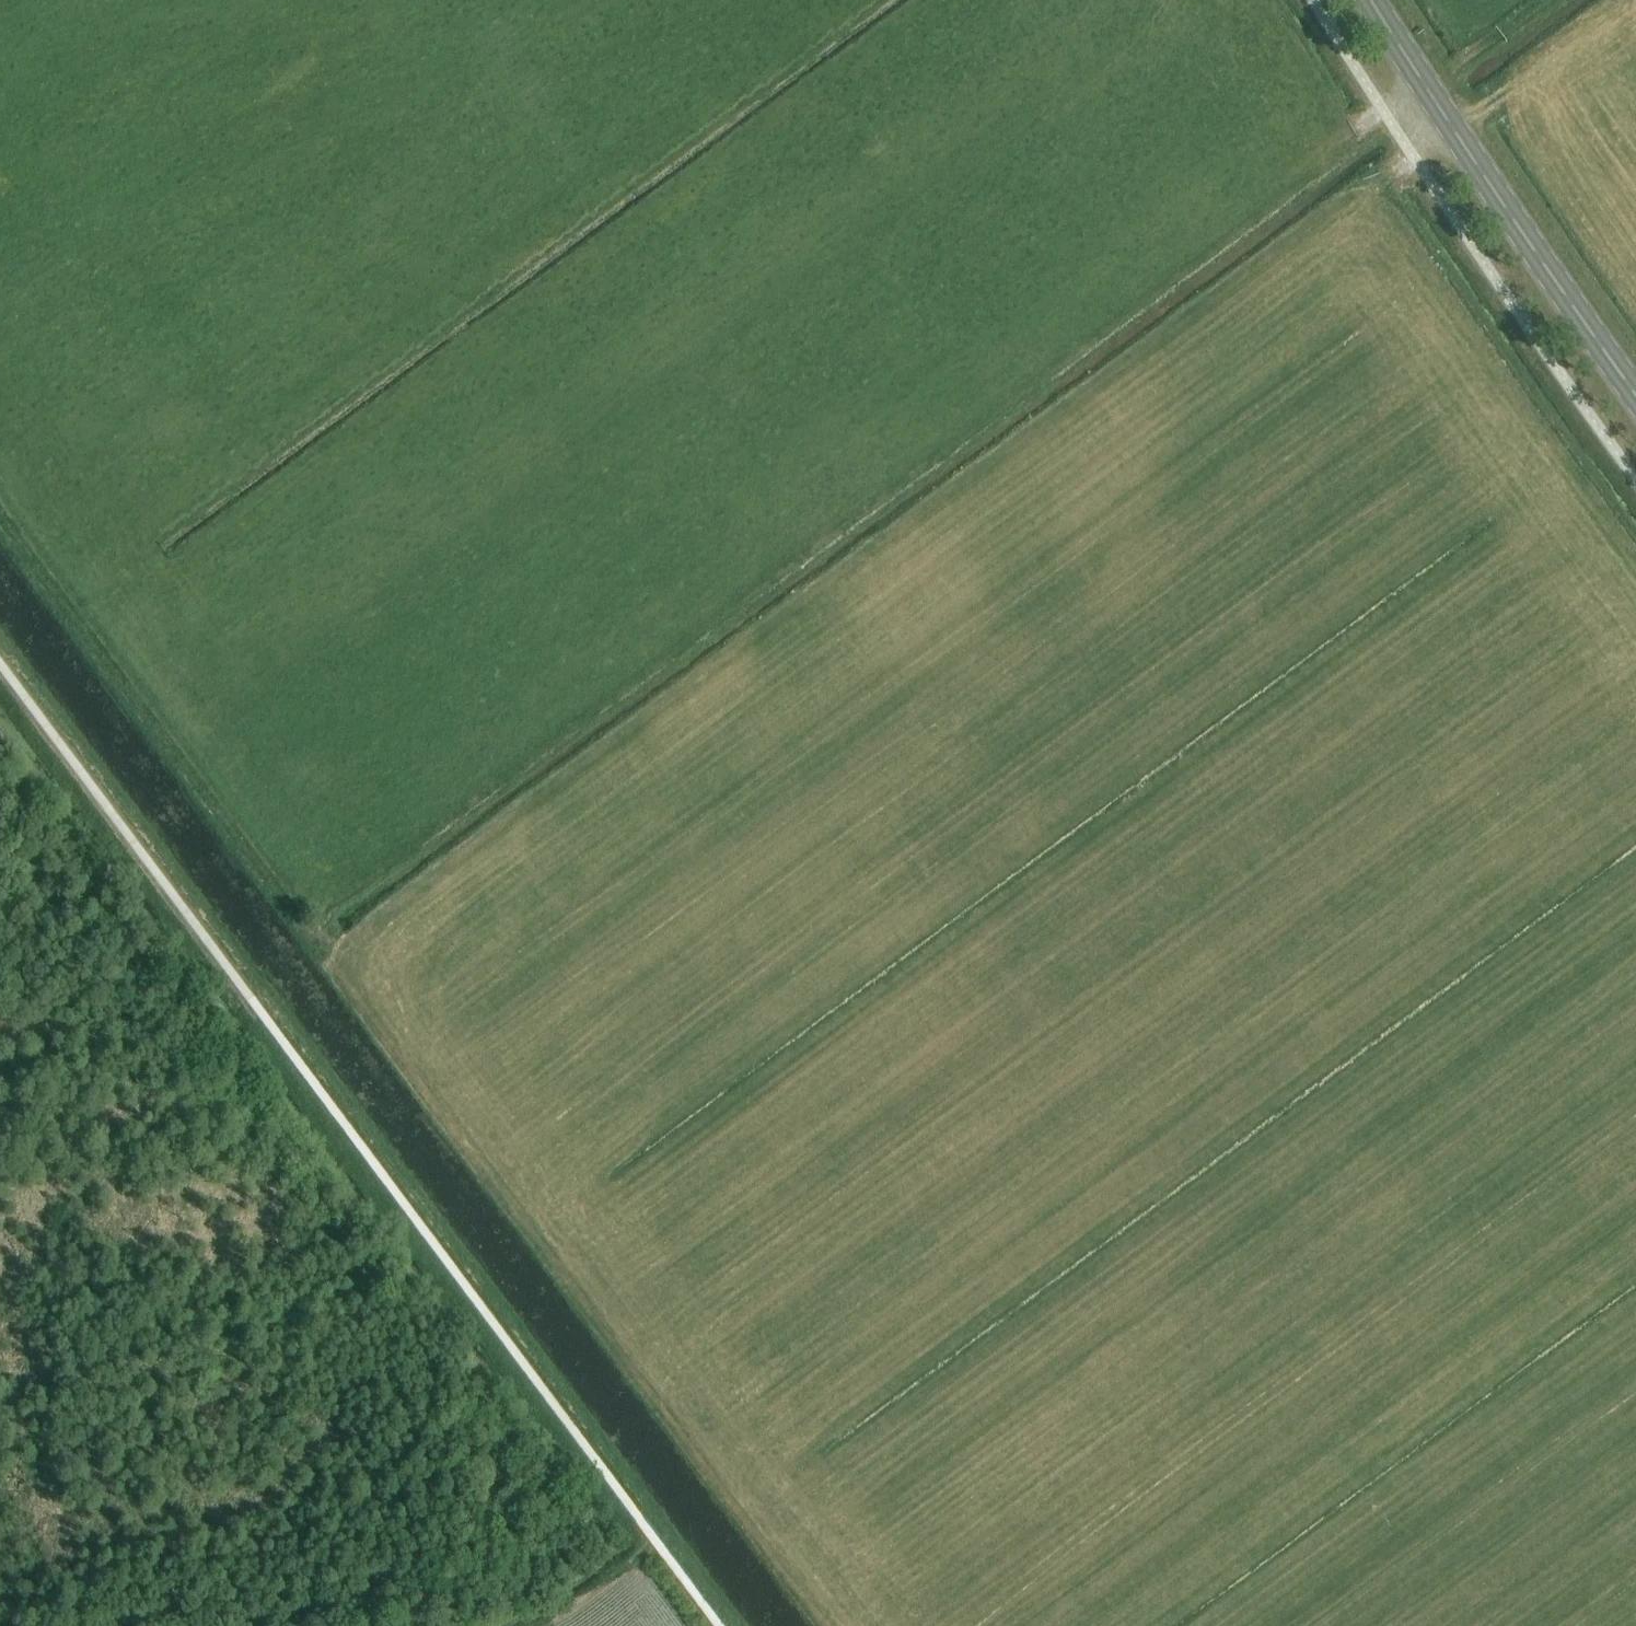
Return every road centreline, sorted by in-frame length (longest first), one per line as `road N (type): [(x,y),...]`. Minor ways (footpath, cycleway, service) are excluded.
road 1 (primary): [(1635,392),(1373,0)]

